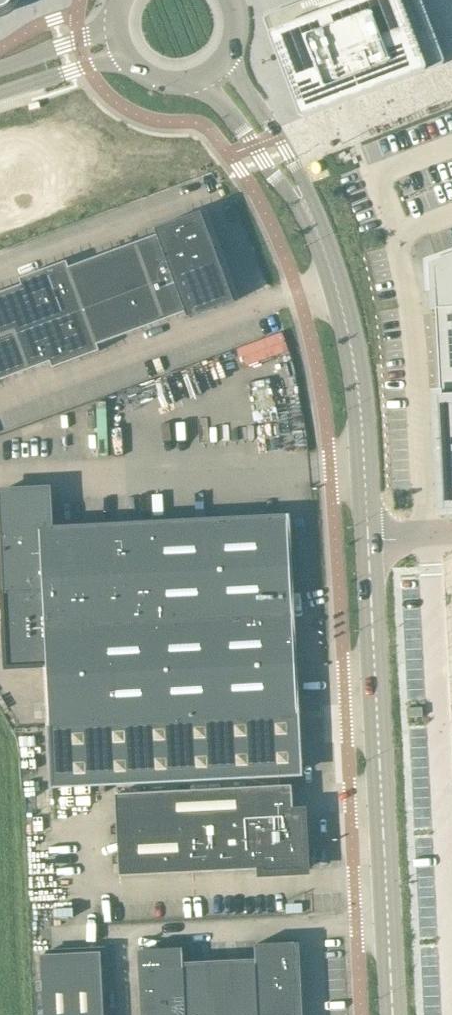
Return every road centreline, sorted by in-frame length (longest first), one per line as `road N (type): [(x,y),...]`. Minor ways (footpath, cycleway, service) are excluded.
road 1 (secondary): [(394,1014),(358,364),(329,257),(302,199)]
road 2 (secondary): [(302,199),(277,136),(225,59)]
road 3 (secondary): [(200,78),(302,199)]
road 4 (secondary): [(0,94),(126,57)]
road 5 (secondary): [(116,29),(0,67)]

